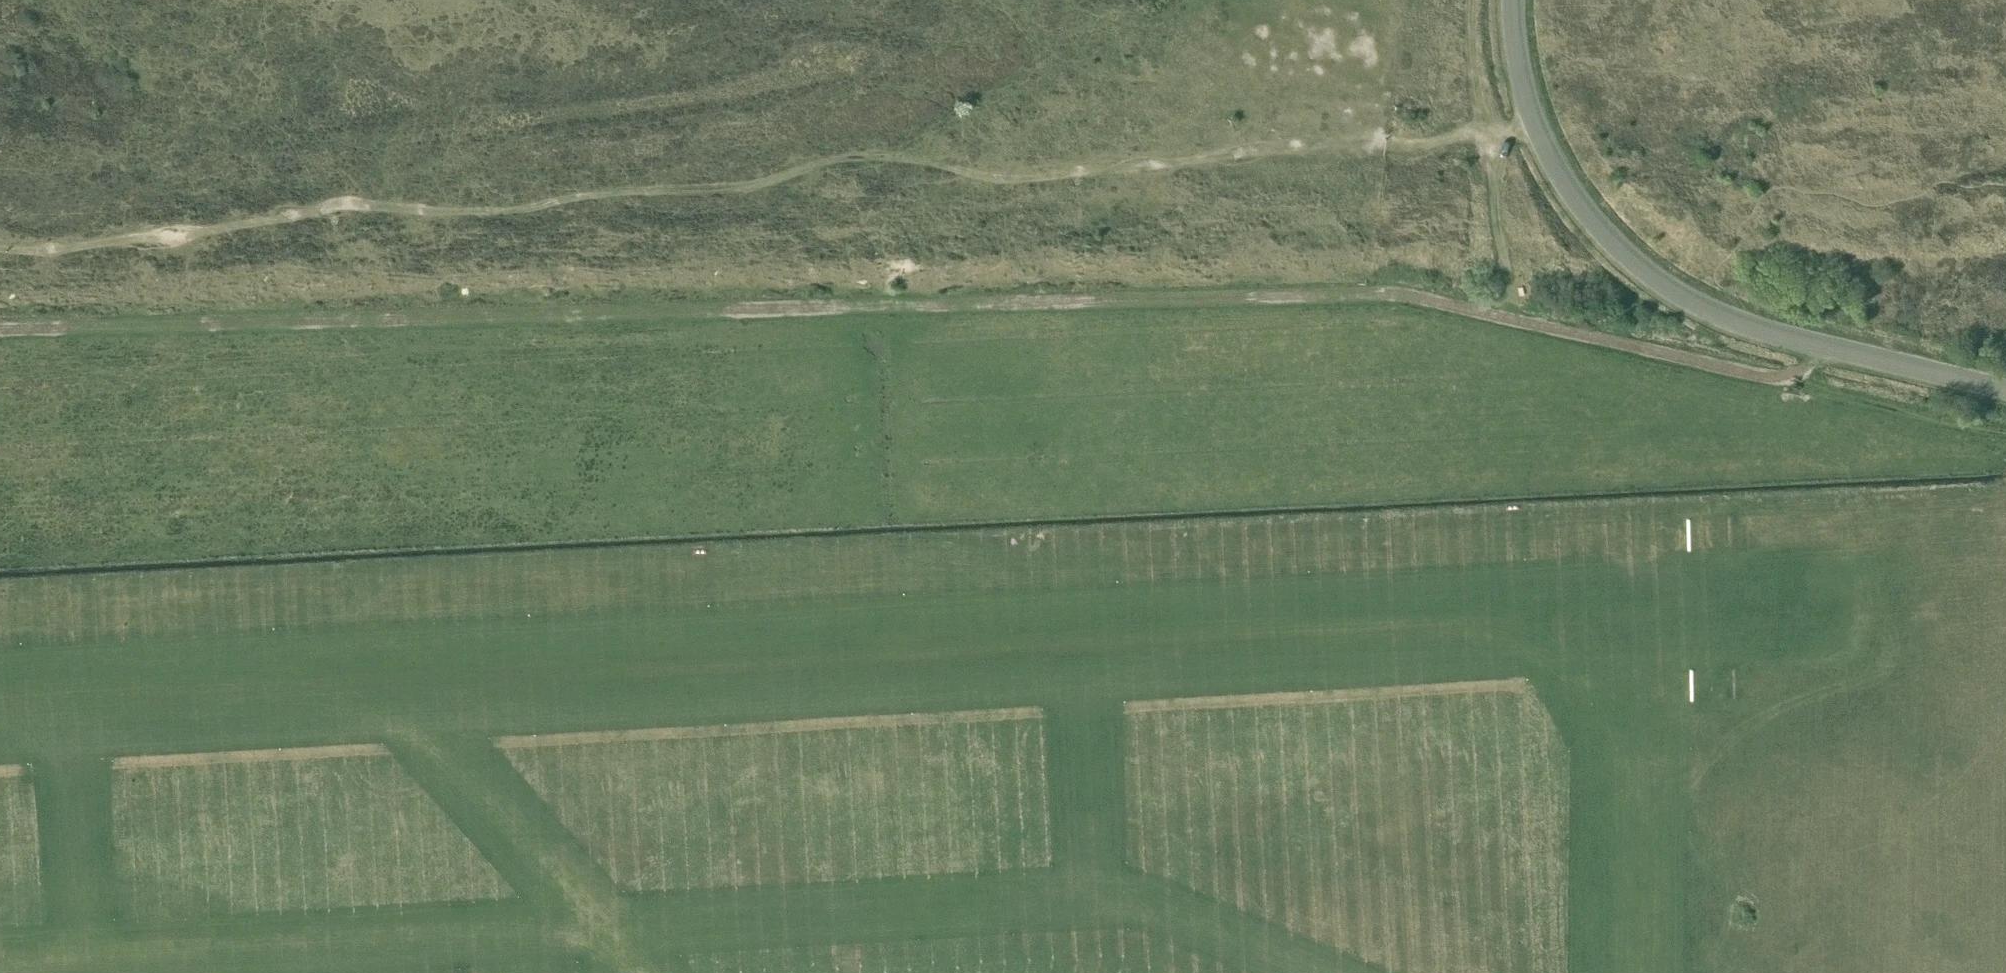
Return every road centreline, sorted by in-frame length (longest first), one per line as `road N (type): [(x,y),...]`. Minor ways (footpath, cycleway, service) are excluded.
road 1 (unclassified): [(2005,390),(1755,326),(1655,278),(1577,197),(1553,159),(1521,73),(1514,0)]

